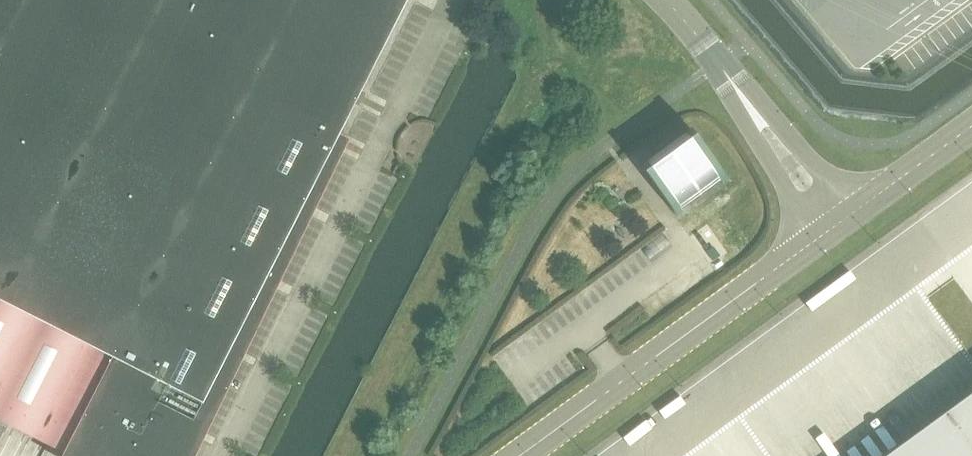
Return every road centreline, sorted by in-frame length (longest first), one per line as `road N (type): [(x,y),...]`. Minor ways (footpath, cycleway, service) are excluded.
road 1 (unclassified): [(520,455),(818,236)]
road 2 (unclassified): [(856,209),(718,64)]
road 3 (unclassified): [(718,64),(818,236)]
road 4 (unclassified): [(856,209),(971,124)]

